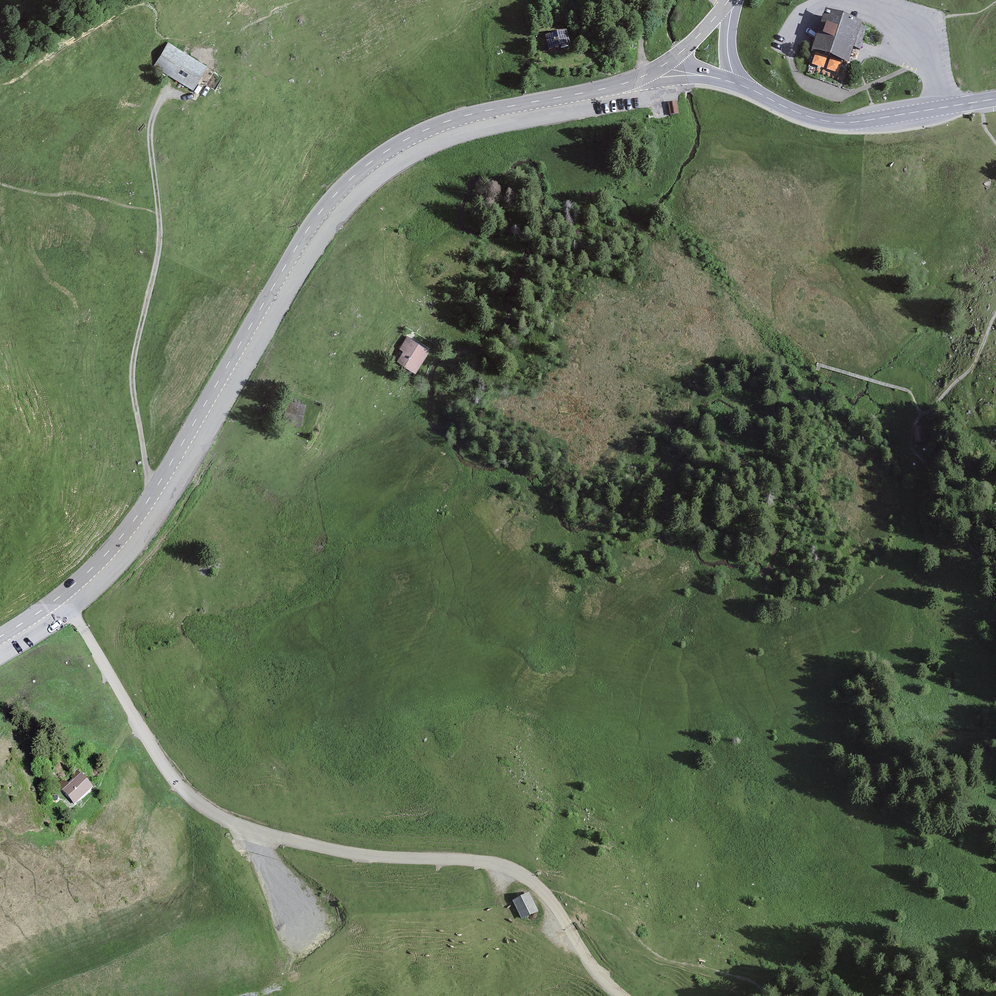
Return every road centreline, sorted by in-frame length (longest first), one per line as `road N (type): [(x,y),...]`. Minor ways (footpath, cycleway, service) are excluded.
road 1 (secondary): [(0,637),(61,596),(123,535),(306,232),(354,176),(451,120),(646,75)]
road 2 (track): [(61,596),(173,778),(201,806),(253,830),(337,851),(479,861),(519,872),(552,900),(595,970),(621,995)]
road 3 (track): [(159,215),(132,384),(151,497)]
road 4 (tertiary): [(995,99),(833,122),(739,84)]
road 5 (track): [(159,215),(148,131),(167,90),(178,95)]
road 6 (track): [(491,862),(513,917),(574,934)]

